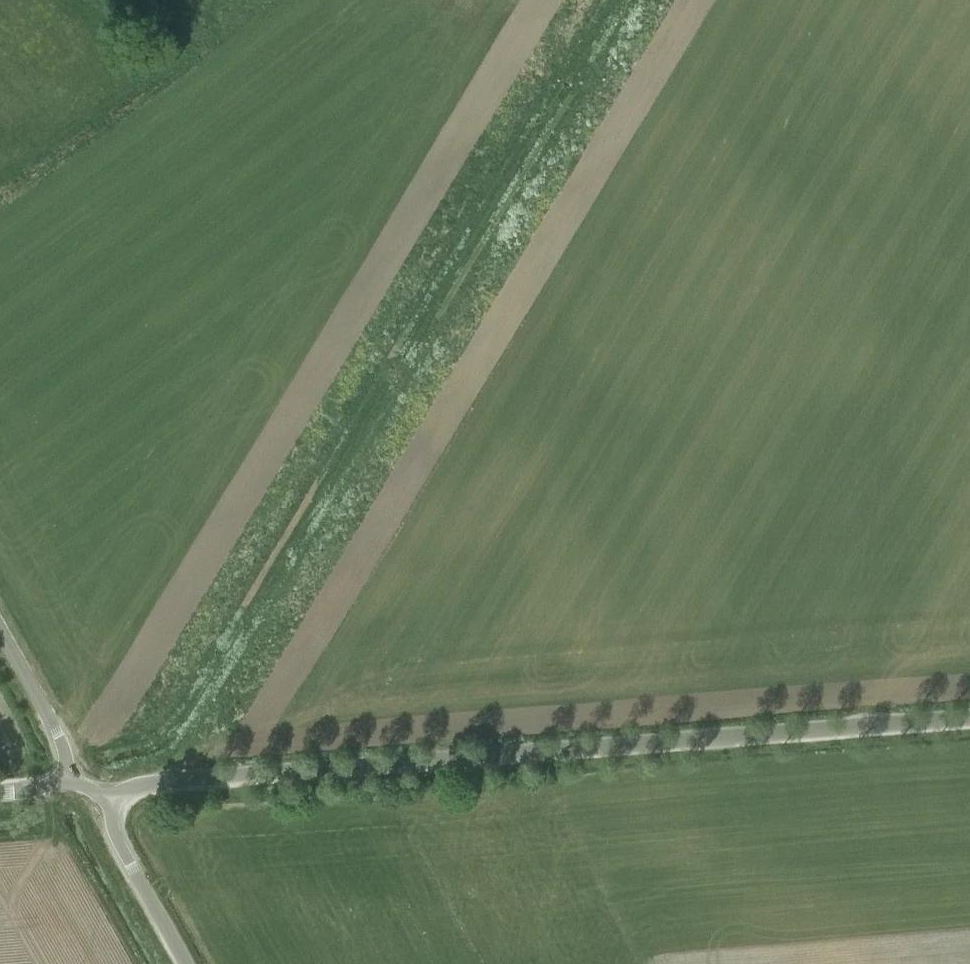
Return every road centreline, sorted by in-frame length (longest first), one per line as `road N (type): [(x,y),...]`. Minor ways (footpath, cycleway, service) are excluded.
road 1 (unclassified): [(108,800),(140,786),(969,722)]
road 2 (unclassified): [(186,963),(116,835),(108,800)]
road 3 (unclassified): [(68,781),(60,735),(0,628)]

